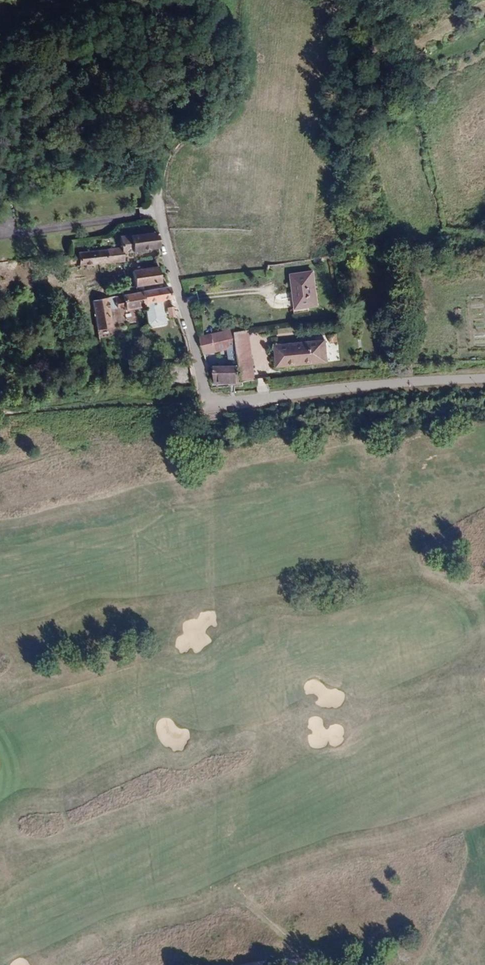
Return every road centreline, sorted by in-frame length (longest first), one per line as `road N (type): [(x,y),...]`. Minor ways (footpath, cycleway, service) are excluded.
road 1 (track): [(159,208),(157,172),(171,147),(233,114),(251,0)]

